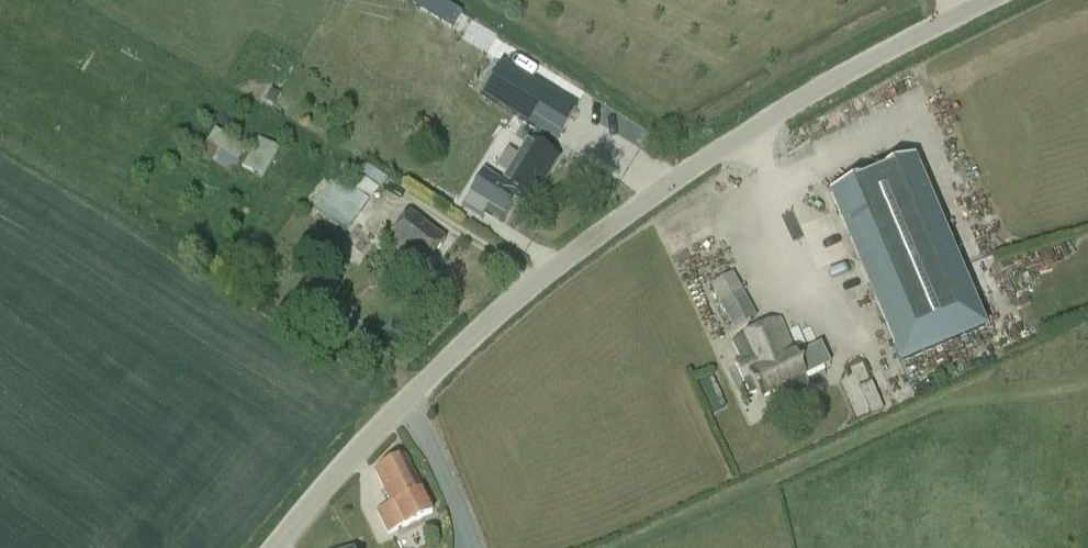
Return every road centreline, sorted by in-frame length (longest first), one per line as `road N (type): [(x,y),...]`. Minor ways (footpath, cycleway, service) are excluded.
road 1 (unclassified): [(406,400),(503,307),(737,138),(993,0)]
road 2 (unclassified): [(274,547),(406,400)]
road 3 (unclassified): [(406,400),(471,547)]

